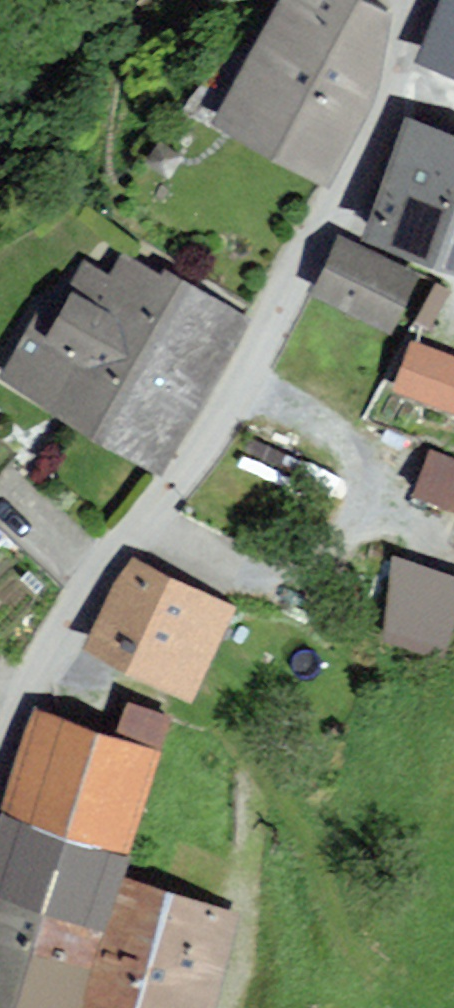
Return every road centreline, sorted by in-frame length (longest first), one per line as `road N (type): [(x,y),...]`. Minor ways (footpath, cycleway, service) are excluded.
road 1 (residential): [(0,762),(68,624),(205,444),(352,197),(399,77),(404,0)]

